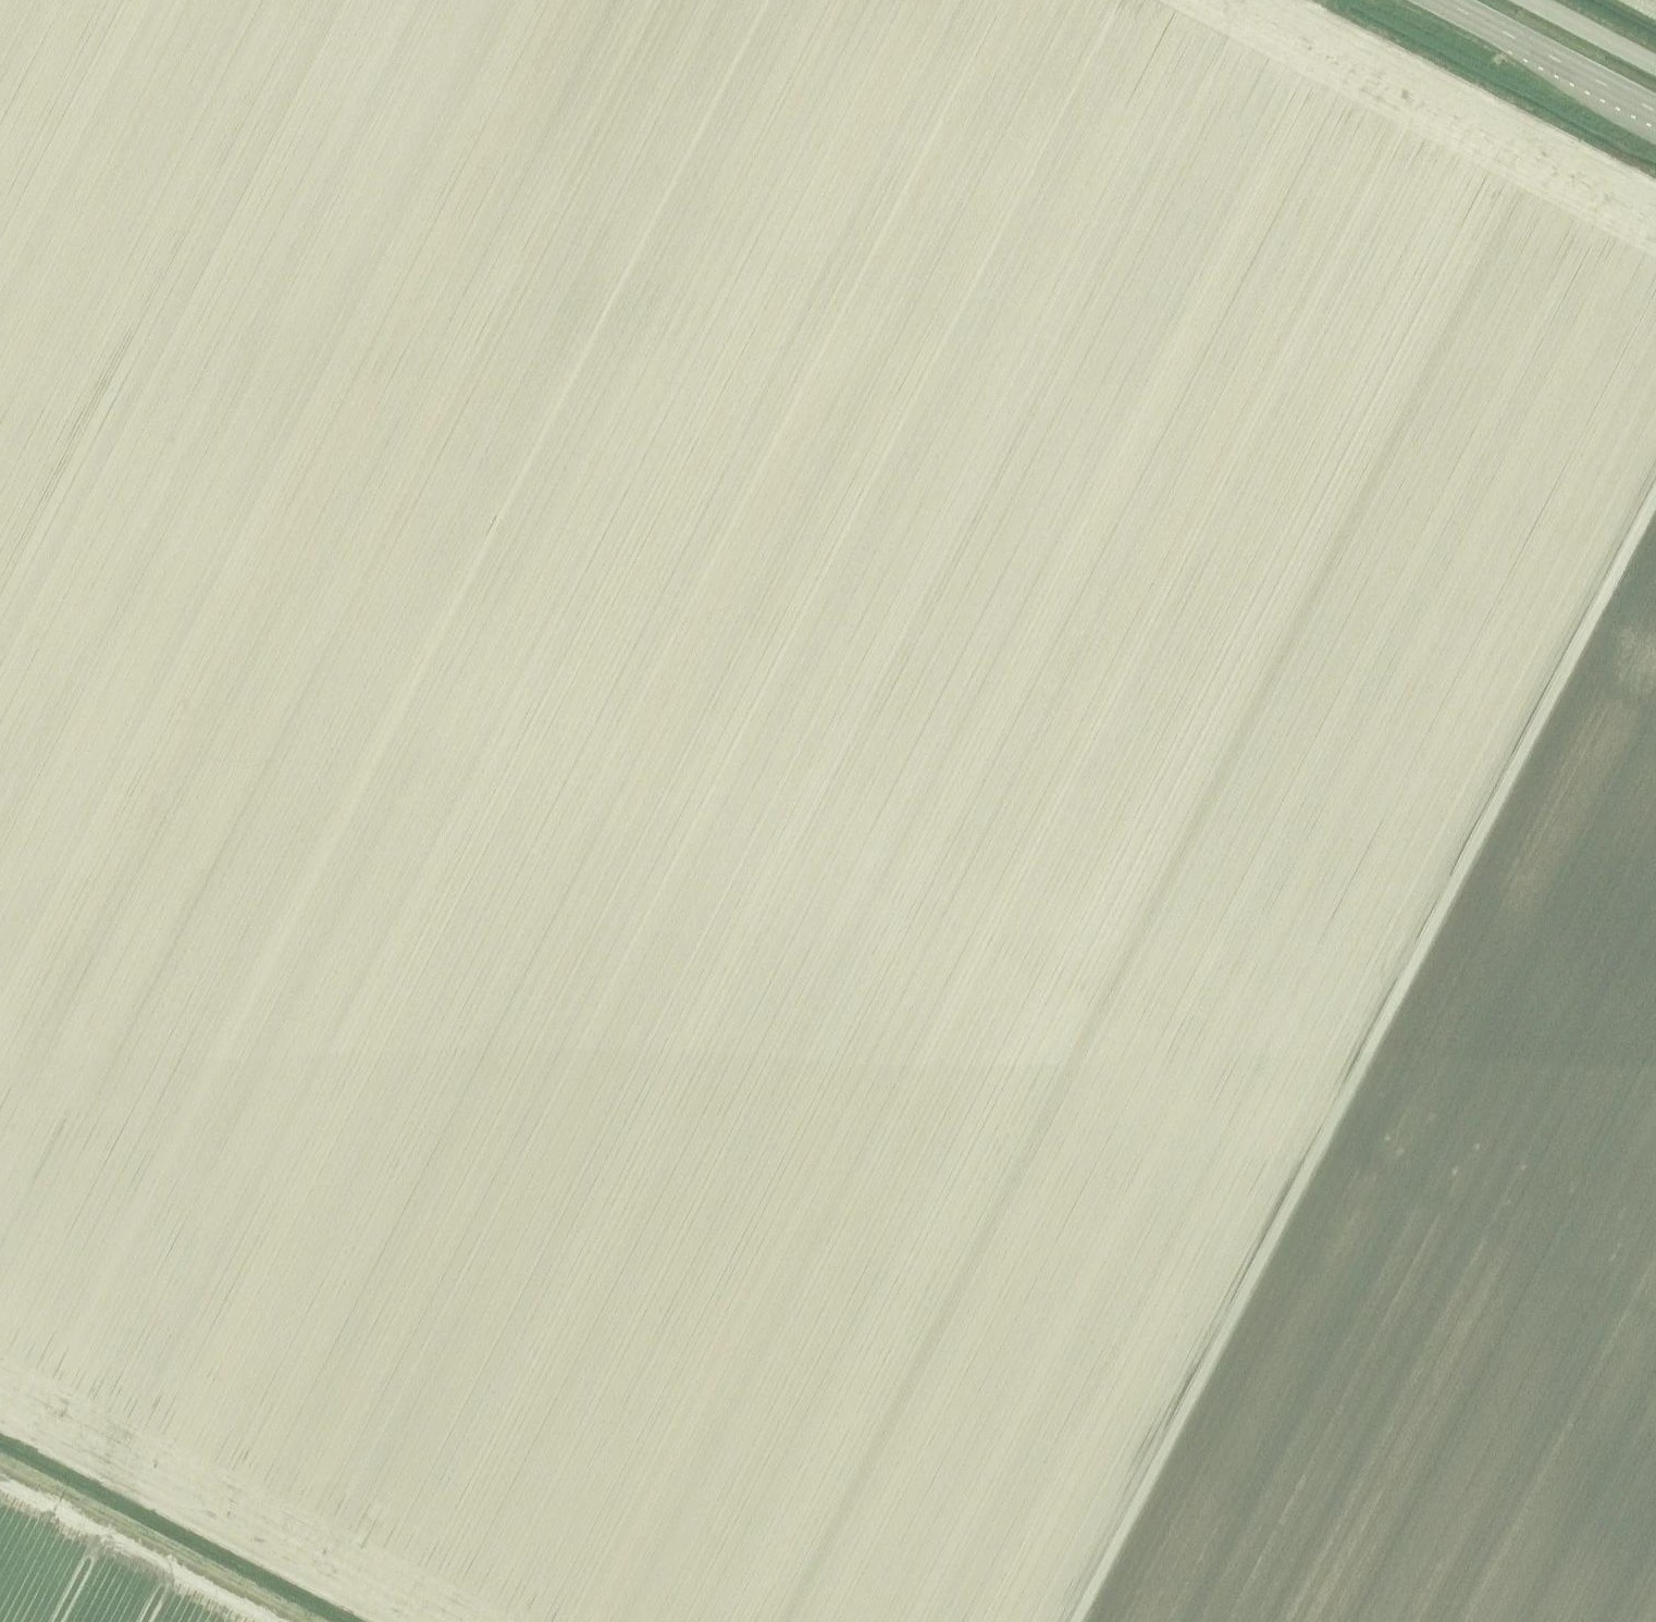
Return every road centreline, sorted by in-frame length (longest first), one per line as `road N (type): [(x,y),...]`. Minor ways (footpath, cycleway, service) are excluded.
road 1 (track): [(1074,1621),(1655,496)]
road 2 (tertiary): [(1655,111),(1446,0)]
road 3 (unclassified): [(1655,65),(1530,0)]

